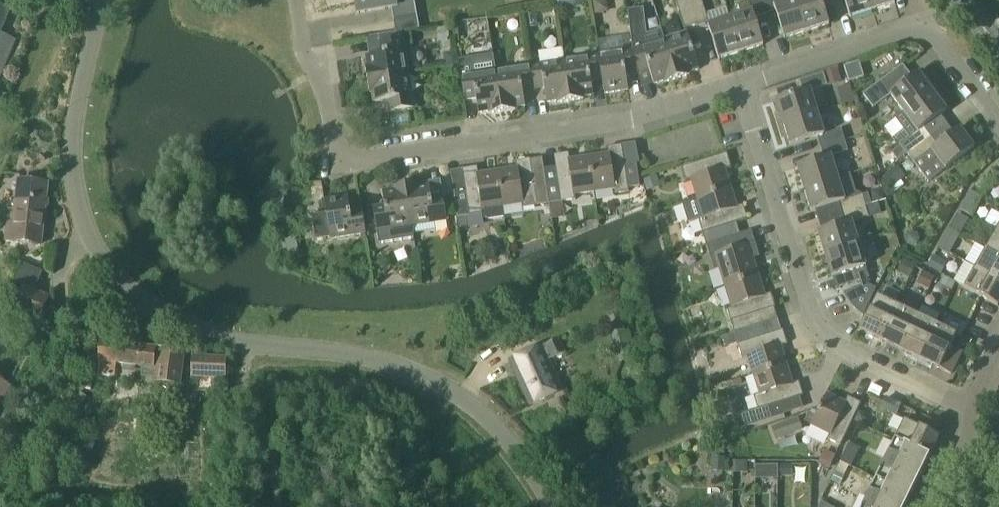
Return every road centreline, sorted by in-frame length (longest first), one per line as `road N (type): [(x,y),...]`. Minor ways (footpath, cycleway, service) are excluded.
road 1 (residential): [(548,506),(486,418),(451,394),(357,357),(201,336),(149,317),(115,287),(89,246),(75,185),(78,125),(104,0)]
road 2 (residential): [(298,0),(306,43),(346,152),(357,160),(577,131),(742,93)]
road 3 (residential): [(967,416),(838,351),(819,329),(742,93)]
road 4 (residential): [(742,93),(929,27)]

